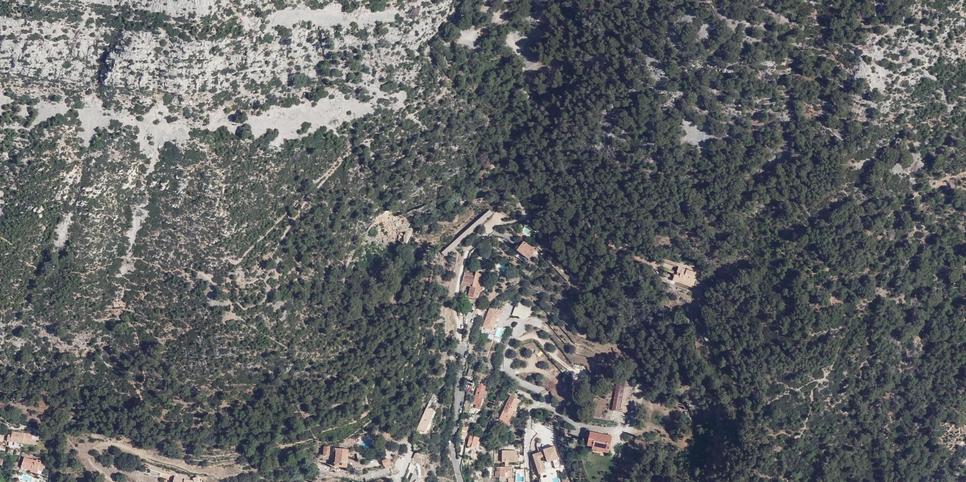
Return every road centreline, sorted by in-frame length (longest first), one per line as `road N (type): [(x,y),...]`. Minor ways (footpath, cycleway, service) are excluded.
road 1 (residential): [(548,405),(545,392),(512,377),(508,356),(522,322),(556,347)]
road 2 (residential): [(462,345),(454,447),(461,481)]

